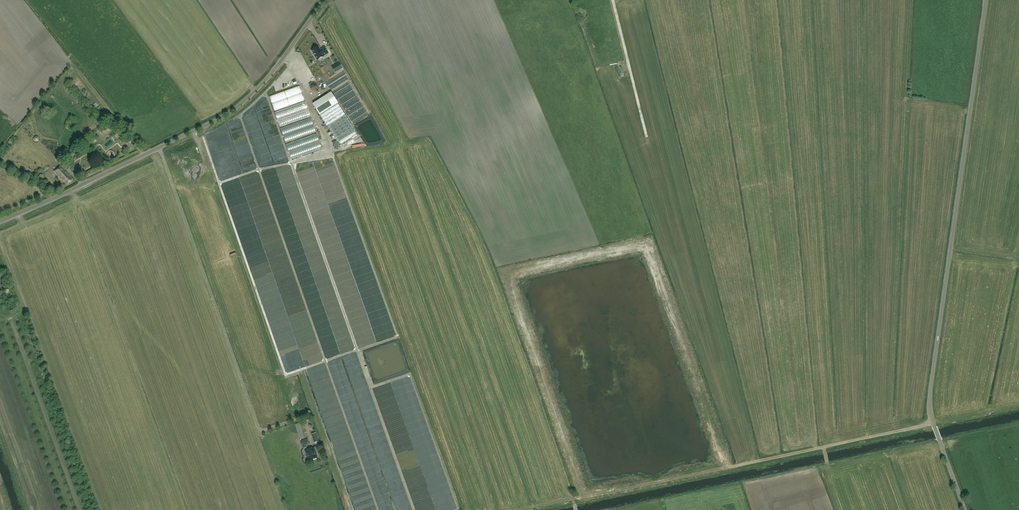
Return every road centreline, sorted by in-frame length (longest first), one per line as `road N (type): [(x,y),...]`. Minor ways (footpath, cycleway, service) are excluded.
road 1 (unclassified): [(966,509),(930,399),(986,0)]
road 2 (unclassified): [(0,222),(225,116),(267,79),(324,0)]

